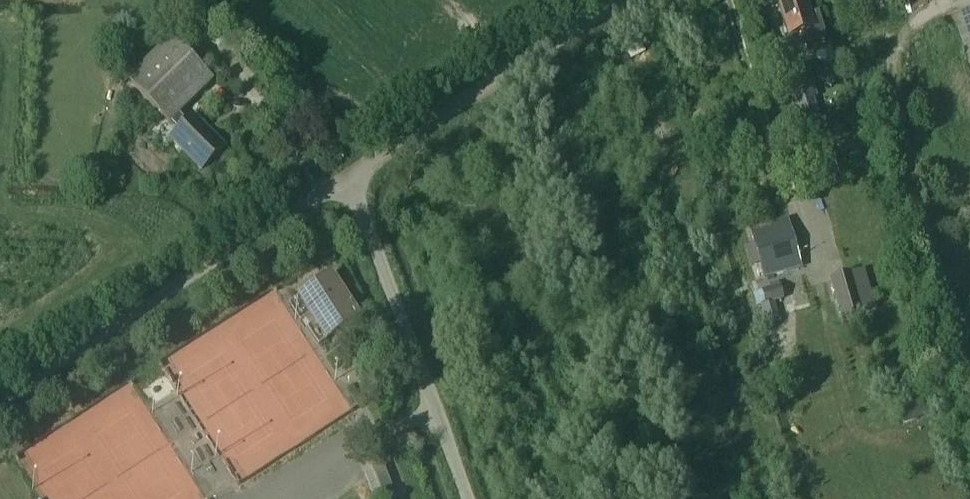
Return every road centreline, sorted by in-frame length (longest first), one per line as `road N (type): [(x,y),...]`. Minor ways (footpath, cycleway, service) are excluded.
road 1 (unclassified): [(0,401),(350,178)]
road 2 (track): [(969,349),(953,278),(900,153),(888,61),(900,36),(937,12),(930,0)]
road 3 (unclassified): [(466,498),(350,178)]
road 4 (unclassified): [(350,178),(628,0)]

